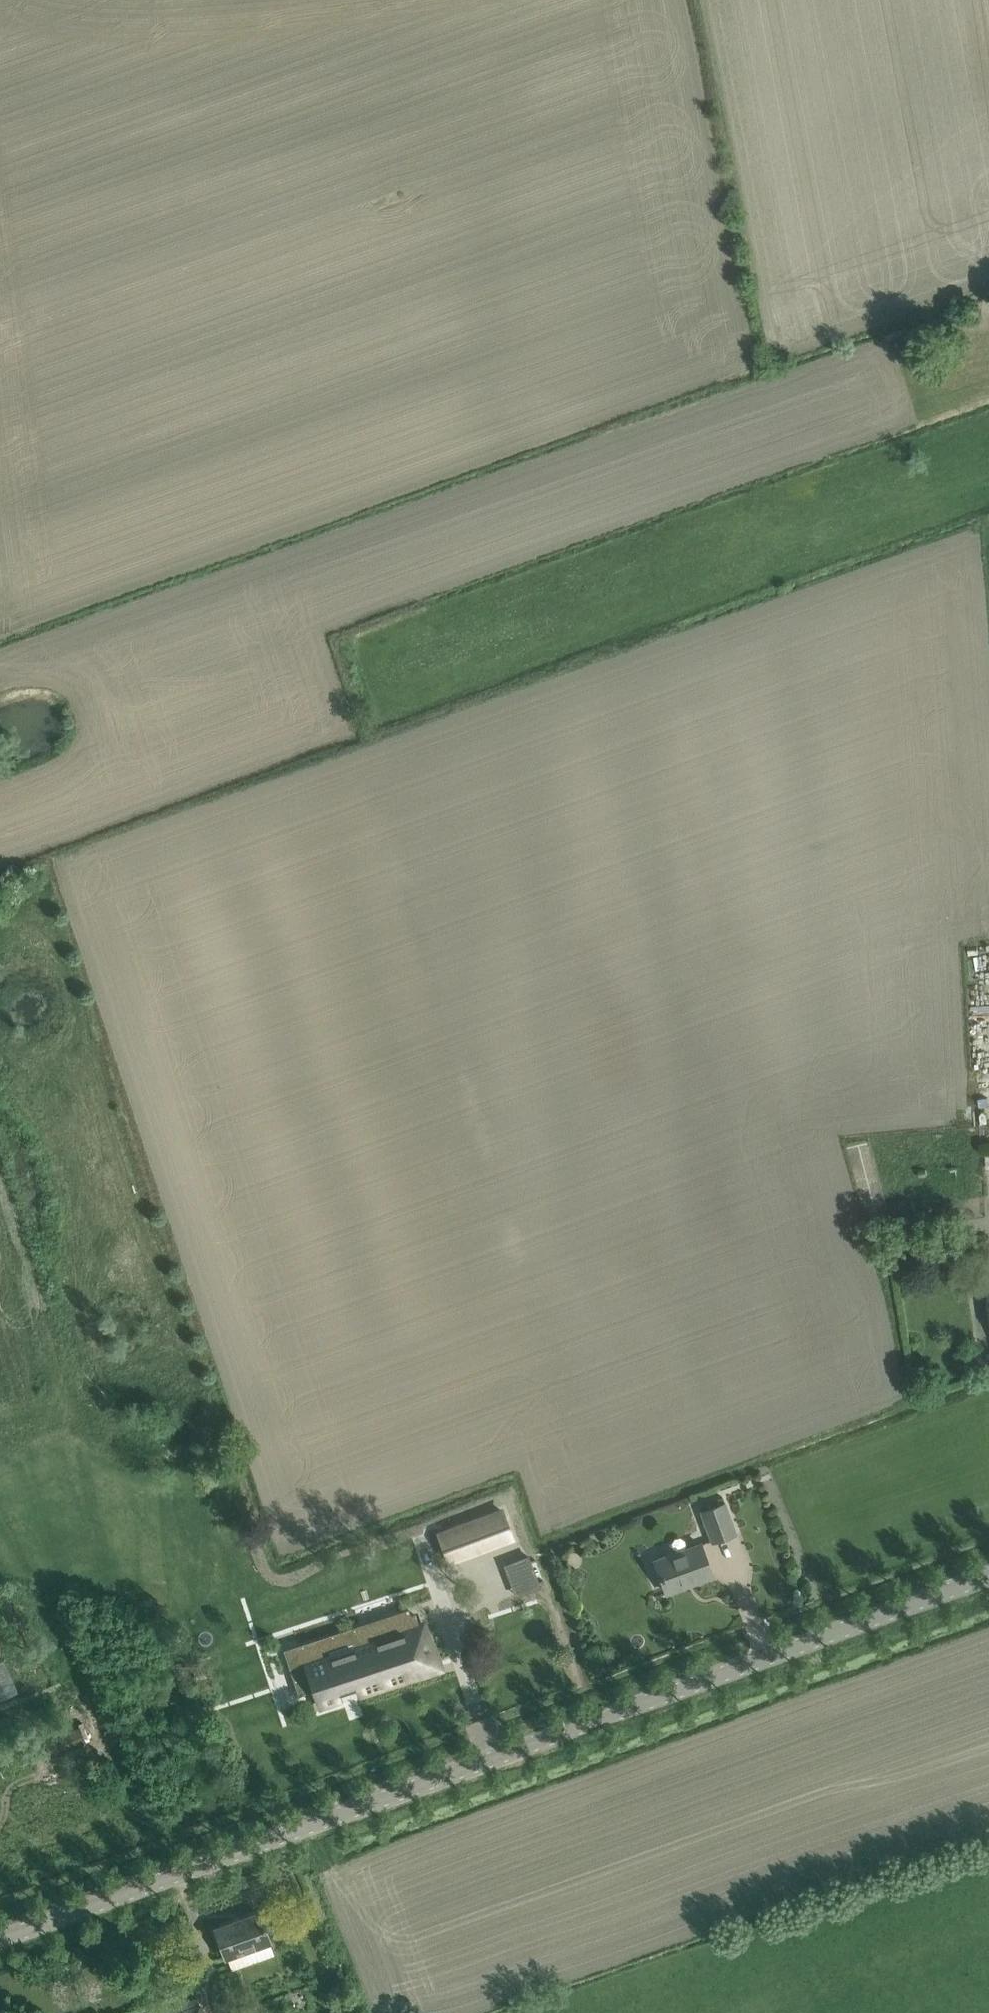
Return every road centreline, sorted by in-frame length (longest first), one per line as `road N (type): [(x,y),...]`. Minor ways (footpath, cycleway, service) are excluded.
road 1 (unclassified): [(0,1938),(988,1576)]

